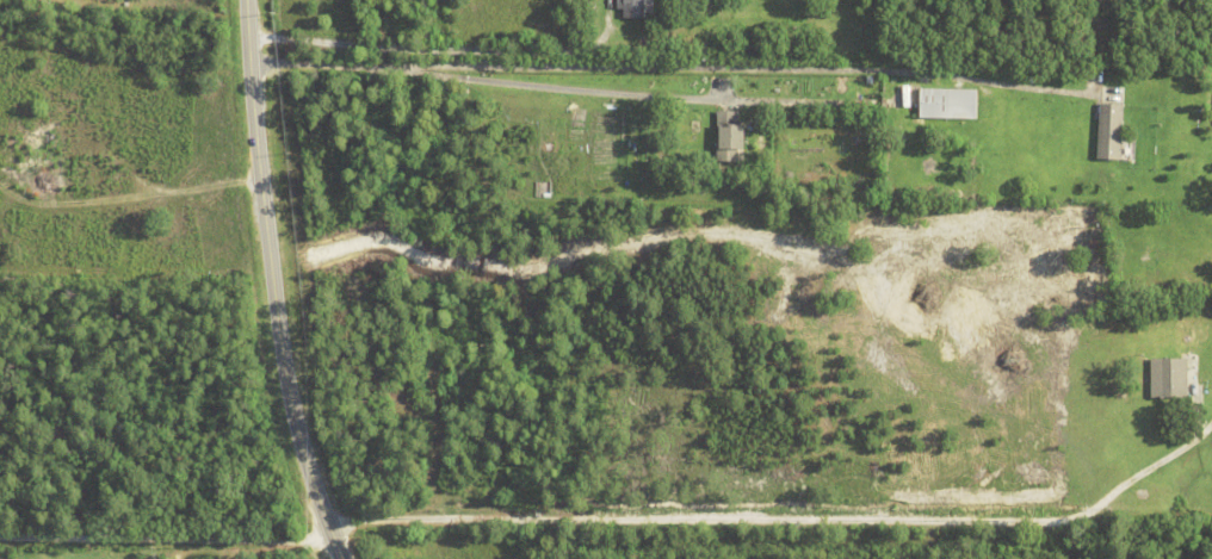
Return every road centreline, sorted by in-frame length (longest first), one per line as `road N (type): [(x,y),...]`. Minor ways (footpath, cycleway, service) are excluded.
road 1 (secondary): [(248,0),(287,378),(315,487),(344,558)]
road 2 (residential): [(249,30),(359,42),(567,43)]

